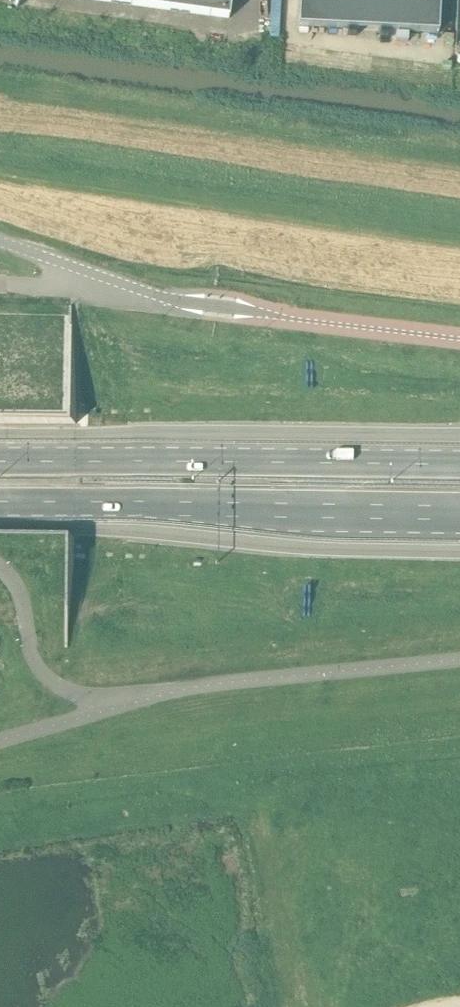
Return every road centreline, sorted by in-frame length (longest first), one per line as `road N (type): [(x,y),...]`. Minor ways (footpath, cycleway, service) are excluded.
road 1 (unclassified): [(0,245),(162,301),(459,339)]
road 2 (unclassified): [(0,739),(202,687),(459,660)]
road 3 (primary): [(459,465),(0,457)]
road 4 (primary): [(0,501),(459,507)]

